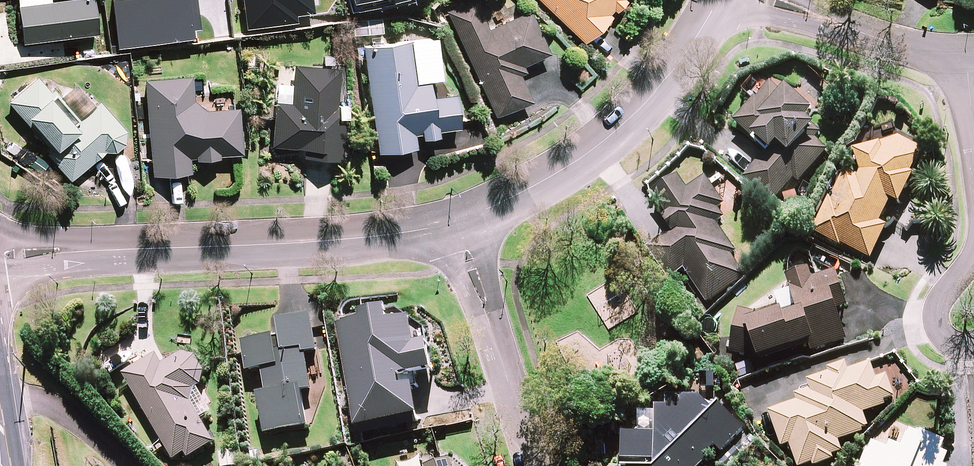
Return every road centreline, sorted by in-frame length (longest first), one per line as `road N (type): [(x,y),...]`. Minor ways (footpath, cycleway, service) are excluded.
road 1 (residential): [(456,221),(322,242),(0,256)]
road 2 (residential): [(719,0),(669,77),(624,126),(517,196),(456,221)]
road 3 (residential): [(539,465),(456,221)]
road 4 (residential): [(966,52),(889,42),(766,0)]

